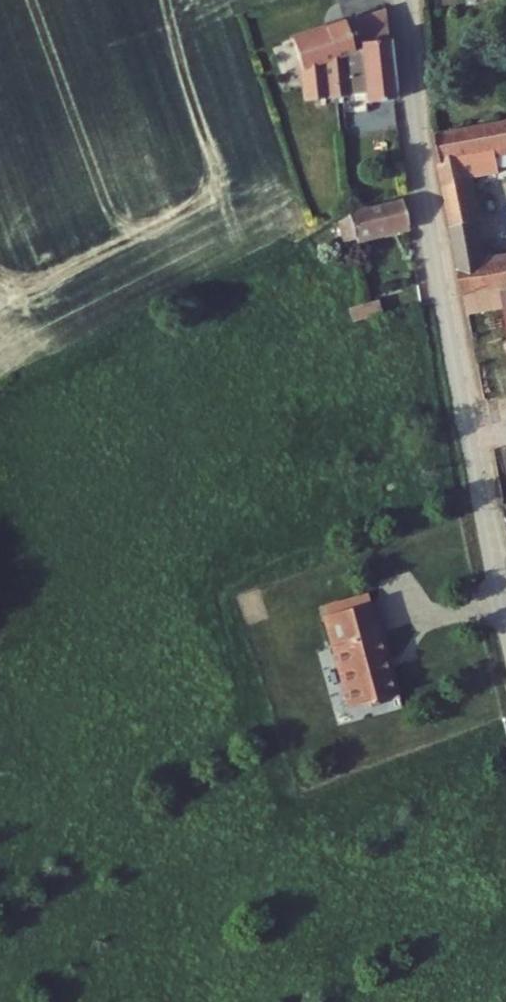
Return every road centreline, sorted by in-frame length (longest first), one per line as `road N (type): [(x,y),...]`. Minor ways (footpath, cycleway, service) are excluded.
road 1 (unclassified): [(405,0),(420,177),(505,613)]

